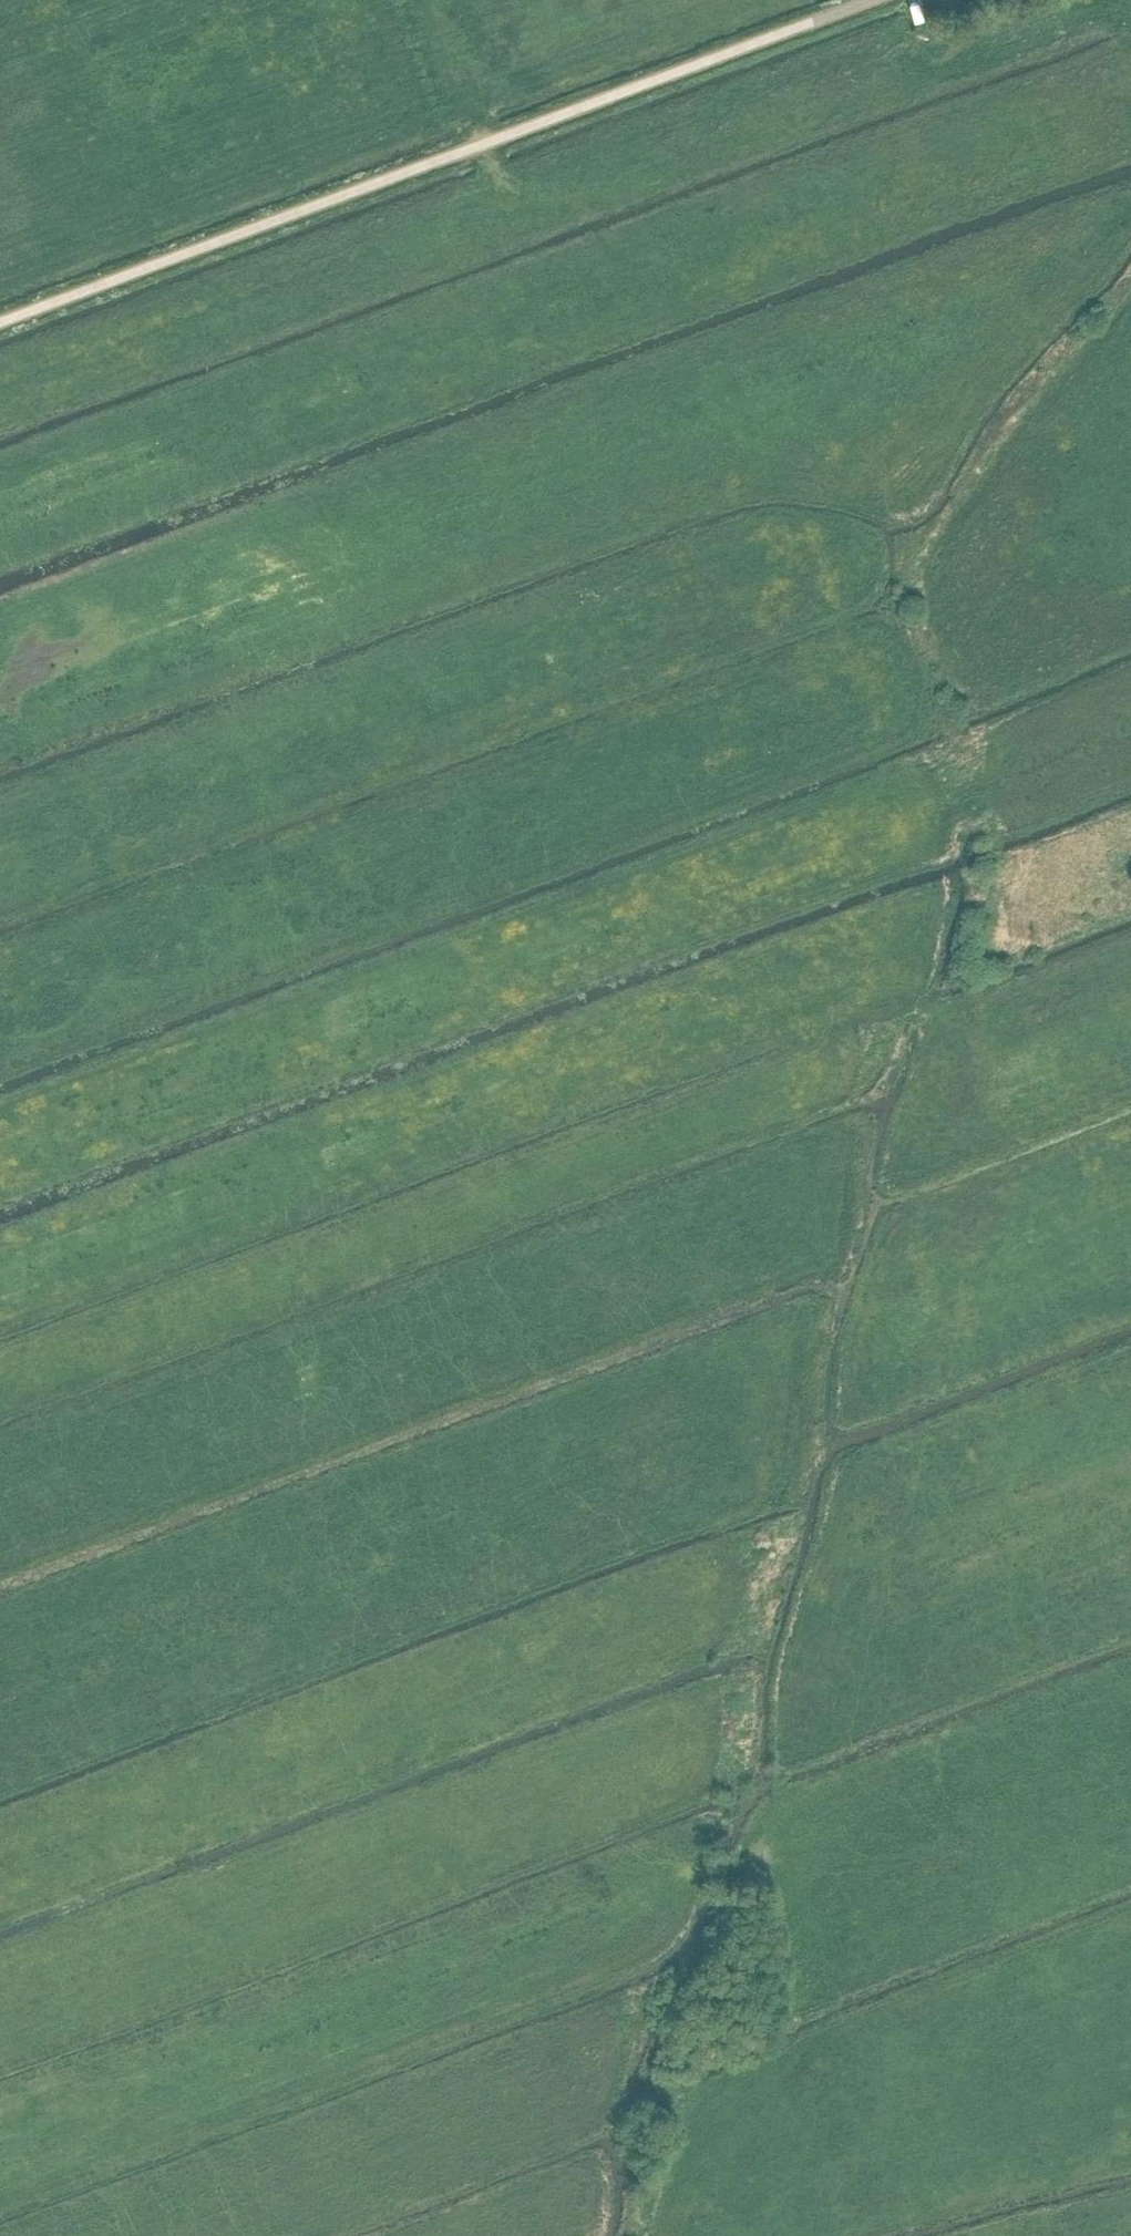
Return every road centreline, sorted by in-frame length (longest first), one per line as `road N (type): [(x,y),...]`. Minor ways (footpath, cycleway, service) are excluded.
road 1 (unclassified): [(0,322),(869,0)]

